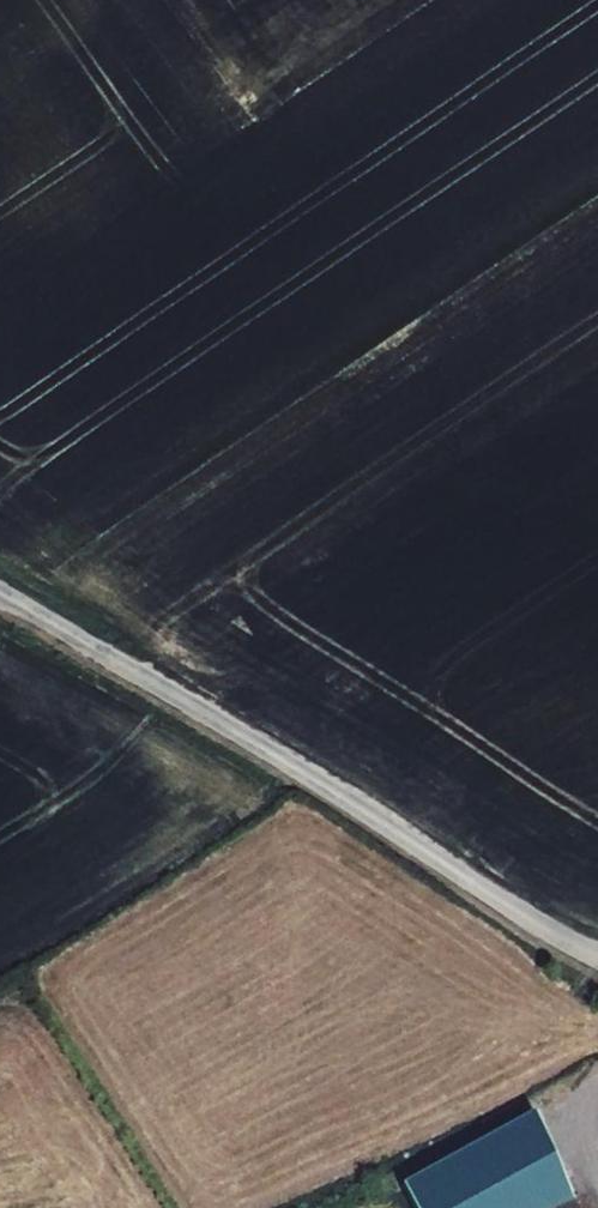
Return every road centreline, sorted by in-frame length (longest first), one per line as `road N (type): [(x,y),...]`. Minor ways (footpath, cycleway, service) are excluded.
road 1 (tertiary): [(0,590),(597,955)]

